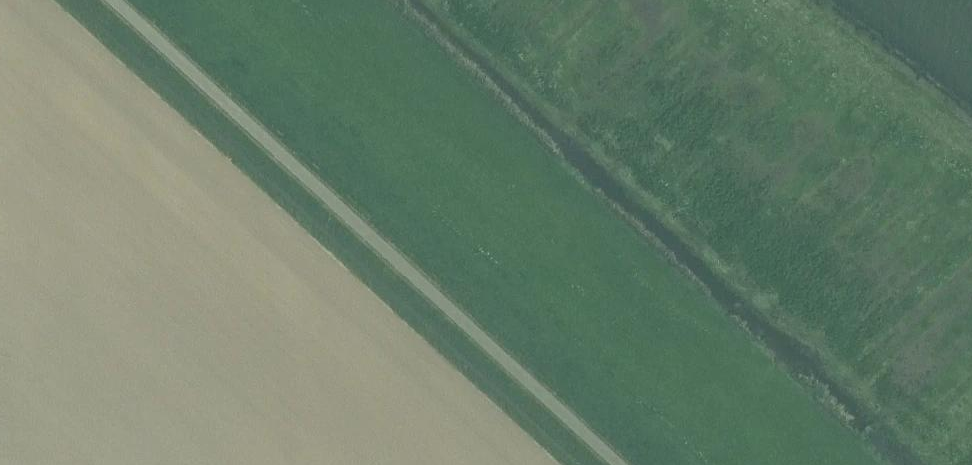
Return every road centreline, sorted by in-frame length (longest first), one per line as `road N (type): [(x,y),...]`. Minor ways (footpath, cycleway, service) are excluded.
road 1 (track): [(212,0),(717,464)]
road 2 (unclassified): [(616,464),(112,0)]

